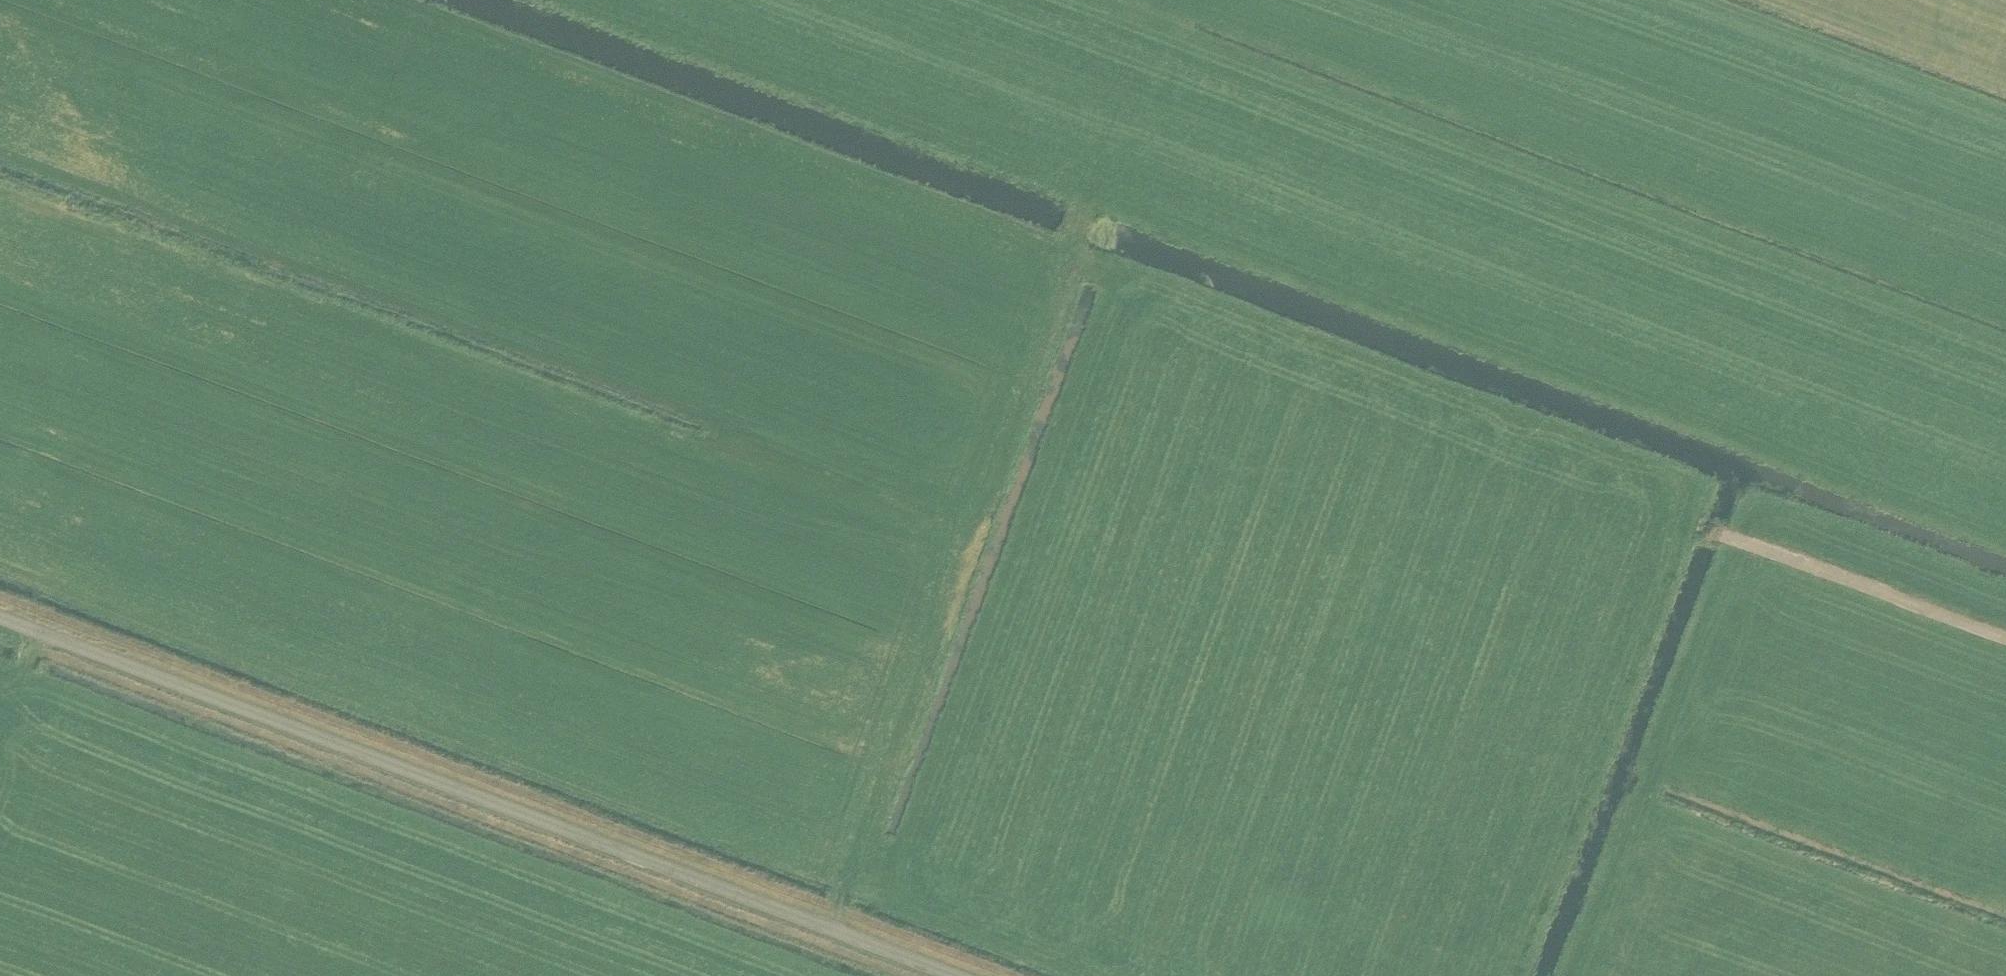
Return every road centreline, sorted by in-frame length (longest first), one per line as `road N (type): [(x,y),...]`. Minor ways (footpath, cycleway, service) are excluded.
road 1 (unclassified): [(0,619),(950,975)]

